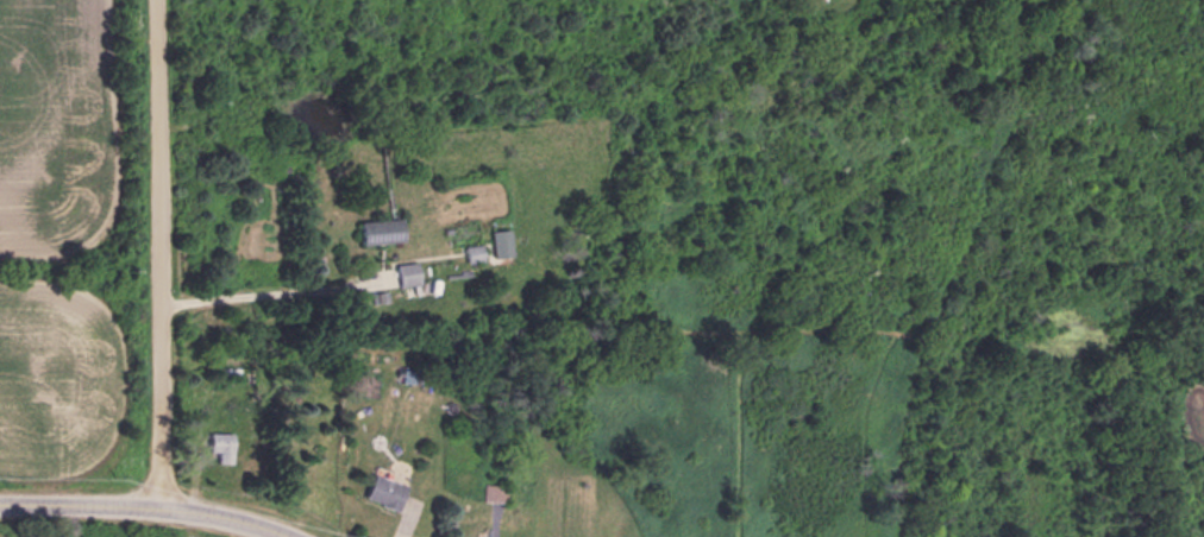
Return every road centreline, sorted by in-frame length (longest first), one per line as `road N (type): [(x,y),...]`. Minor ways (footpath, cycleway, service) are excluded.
road 1 (residential): [(168,501),(157,0)]
road 2 (residential): [(0,500),(168,501),(244,514),(306,536)]

